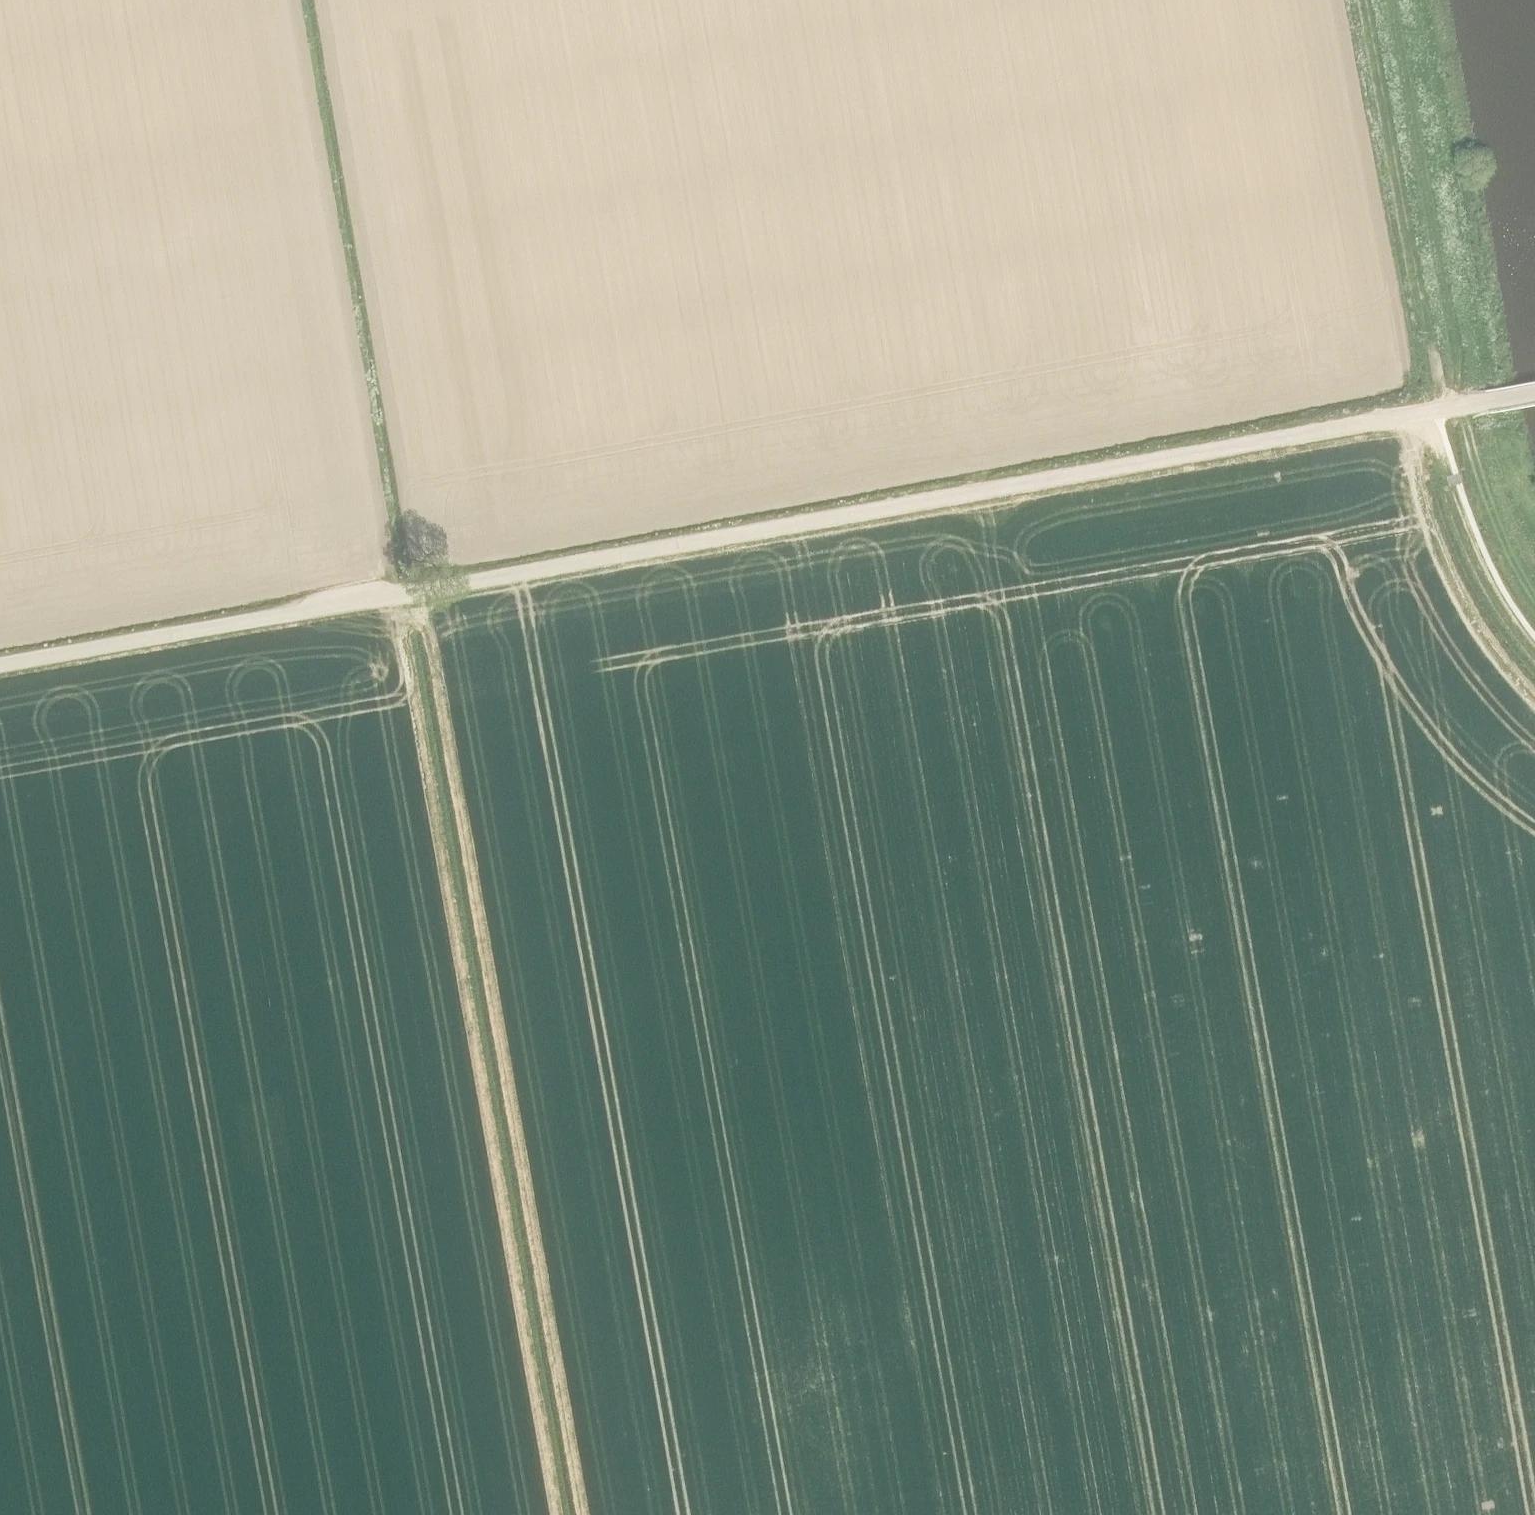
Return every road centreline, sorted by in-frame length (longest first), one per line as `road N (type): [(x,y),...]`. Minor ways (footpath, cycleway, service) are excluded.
road 1 (unclassified): [(0,670),(1534,394)]

